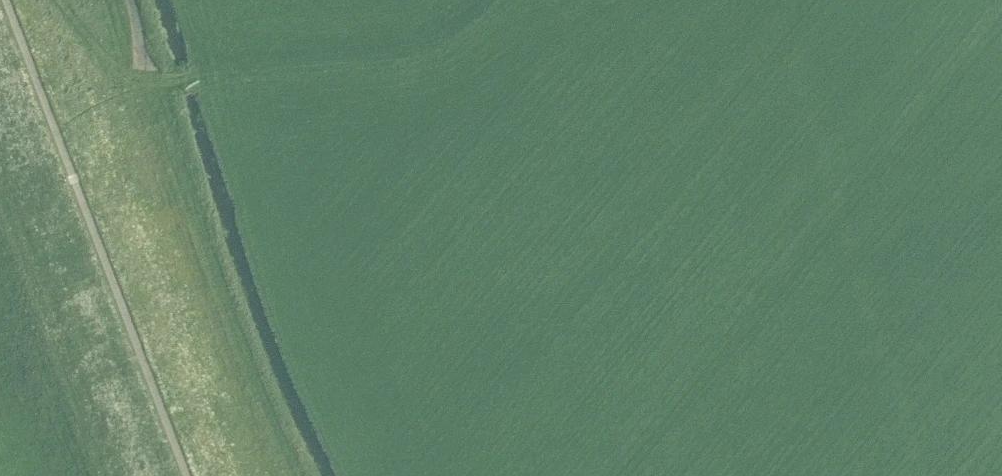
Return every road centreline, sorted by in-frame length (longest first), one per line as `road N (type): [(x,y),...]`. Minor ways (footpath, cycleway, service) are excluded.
road 1 (track): [(60,0),(114,64),(146,74),(404,57),(444,42),(500,0)]

